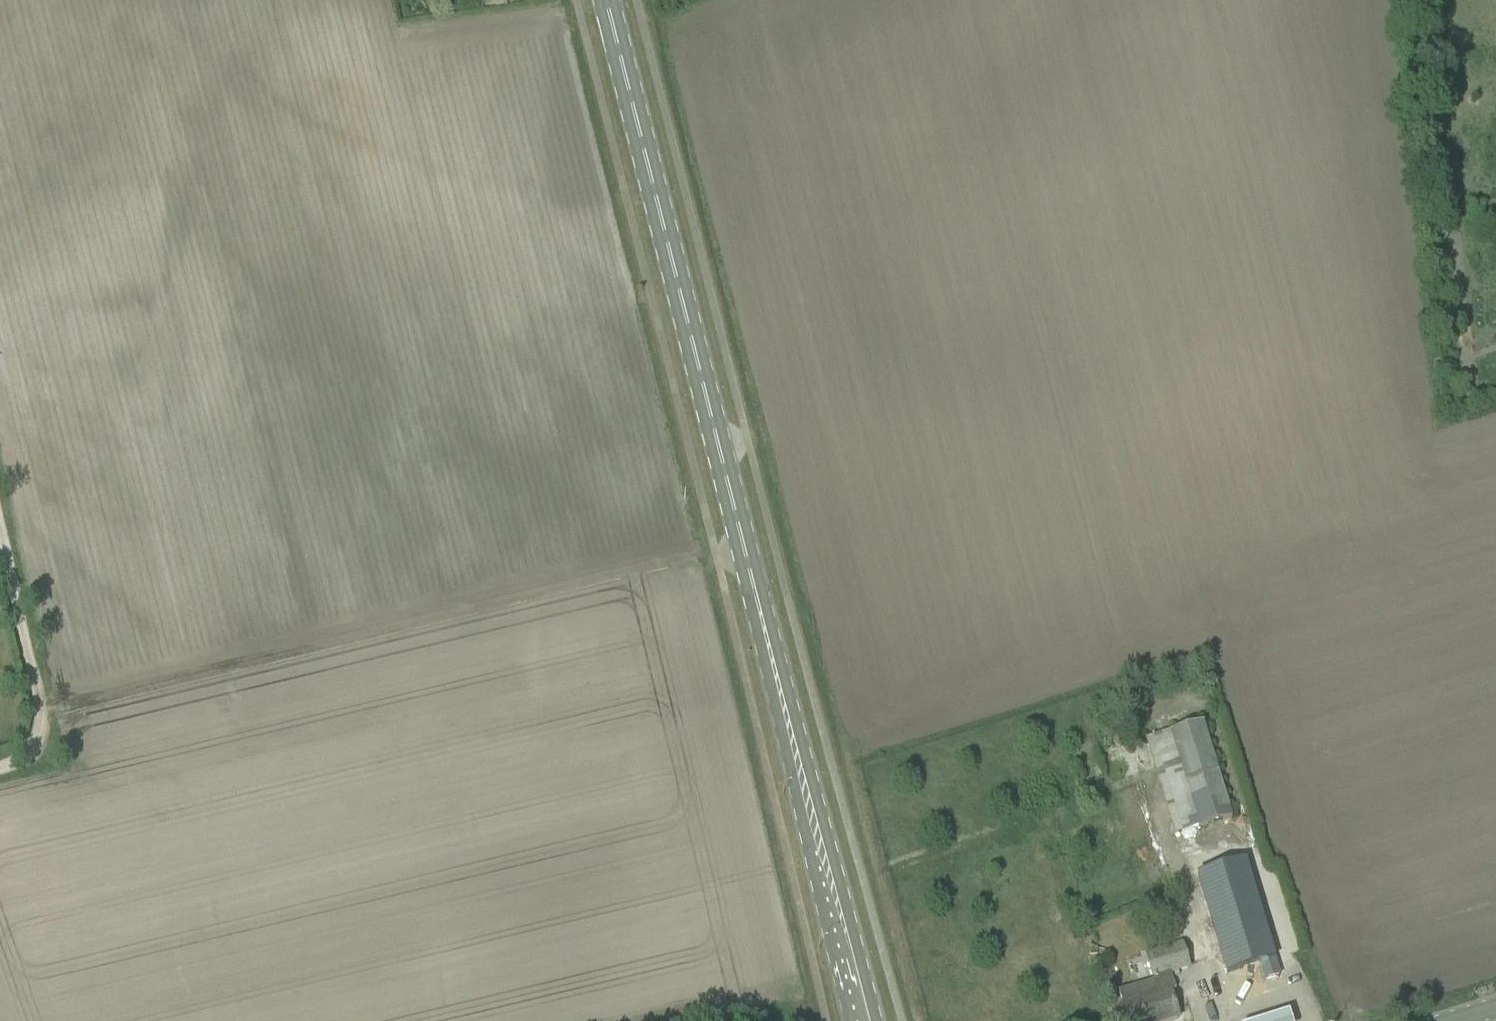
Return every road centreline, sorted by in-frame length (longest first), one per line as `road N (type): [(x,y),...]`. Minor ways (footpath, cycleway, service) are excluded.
road 1 (primary): [(863,1020),(605,0)]
road 2 (track): [(0,768),(40,747),(45,725),(0,526)]

